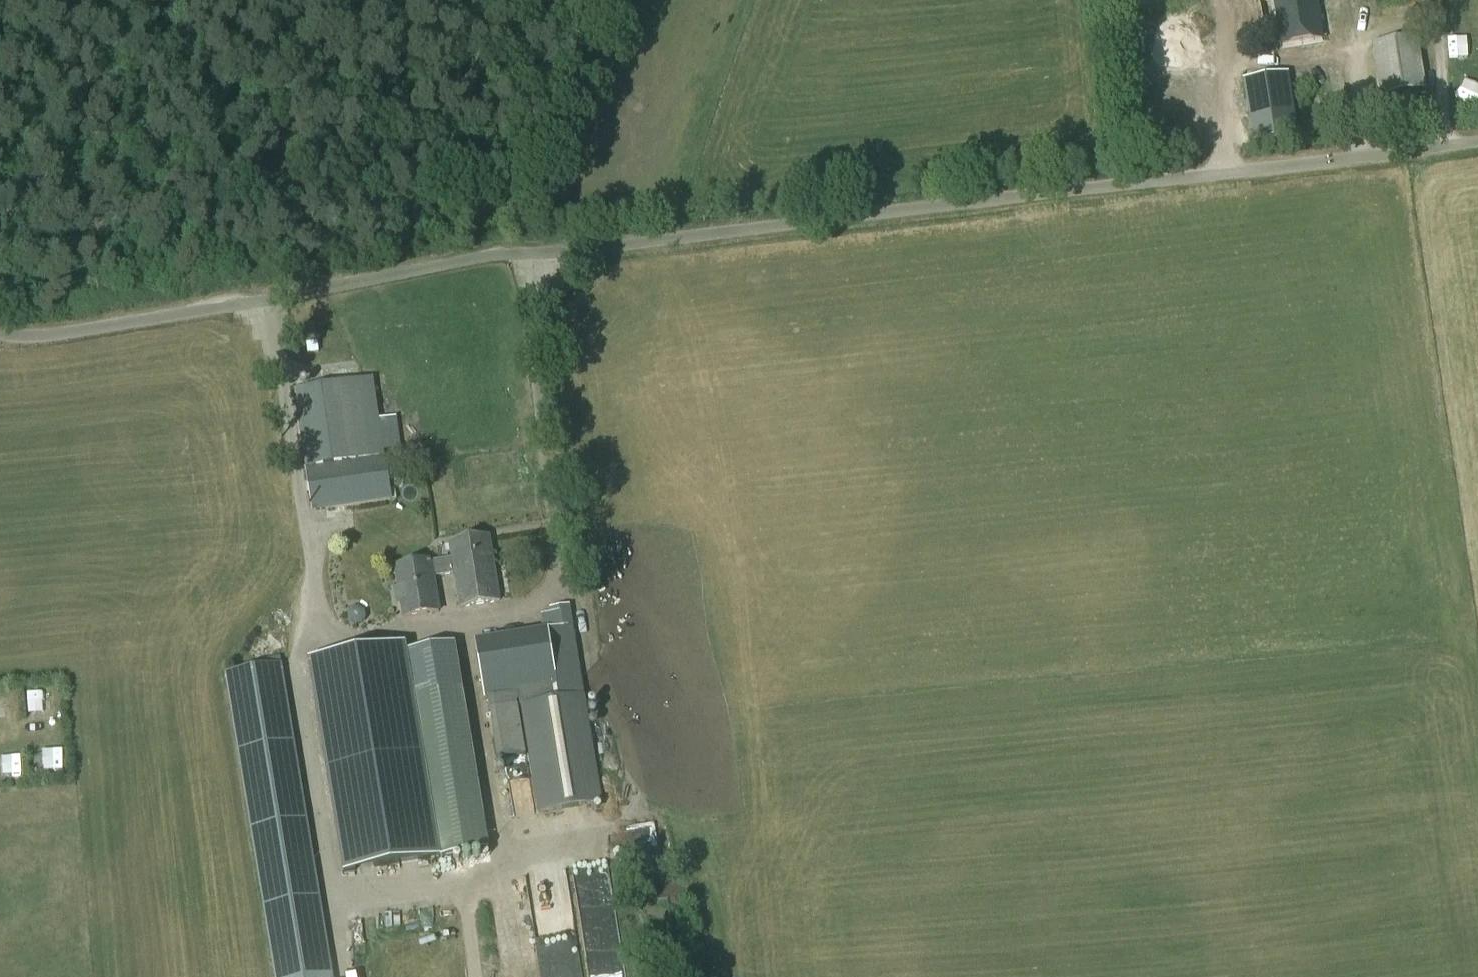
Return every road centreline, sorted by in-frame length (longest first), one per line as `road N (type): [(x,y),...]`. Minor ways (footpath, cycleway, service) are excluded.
road 1 (unclassified): [(0,329),(52,333),(545,250),(1477,144)]

